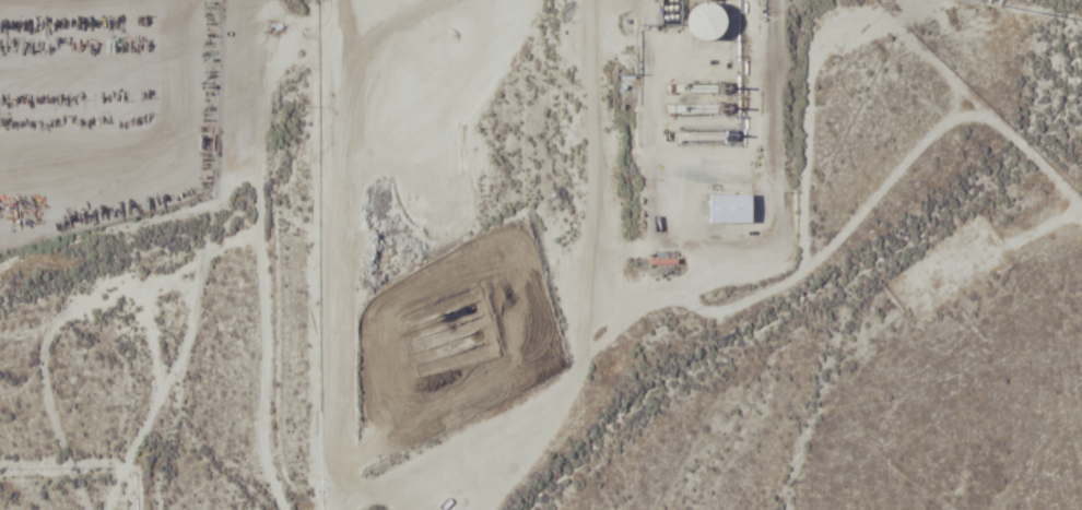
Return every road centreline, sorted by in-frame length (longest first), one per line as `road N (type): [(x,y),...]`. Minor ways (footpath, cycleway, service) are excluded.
road 1 (residential): [(109,509),(153,408),(185,363),(259,0)]

